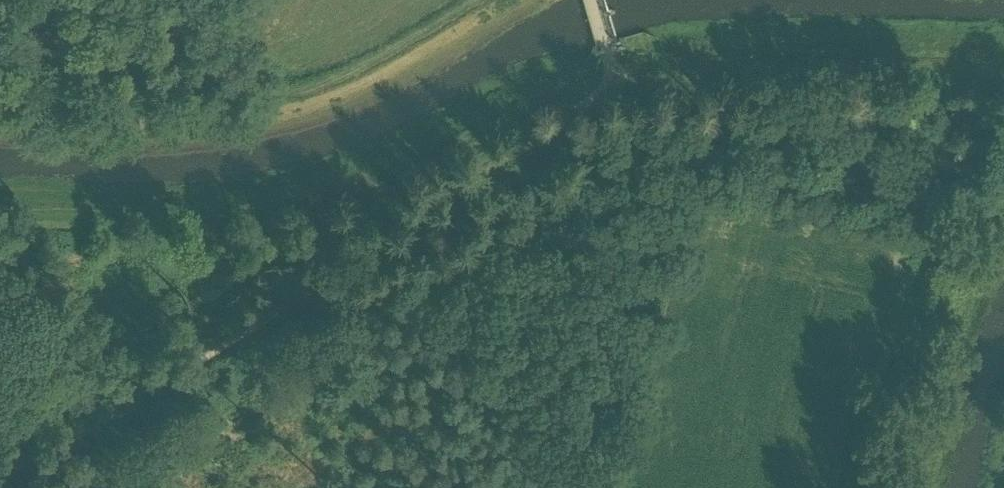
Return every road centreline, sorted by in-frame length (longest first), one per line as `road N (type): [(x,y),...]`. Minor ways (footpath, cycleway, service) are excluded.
road 1 (track): [(595,0),(610,72),(578,111),(182,369),(0,476)]
road 2 (track): [(611,61),(1003,61)]
road 3 (track): [(182,0),(248,80),(272,92),(319,87),(353,72),(476,0)]

